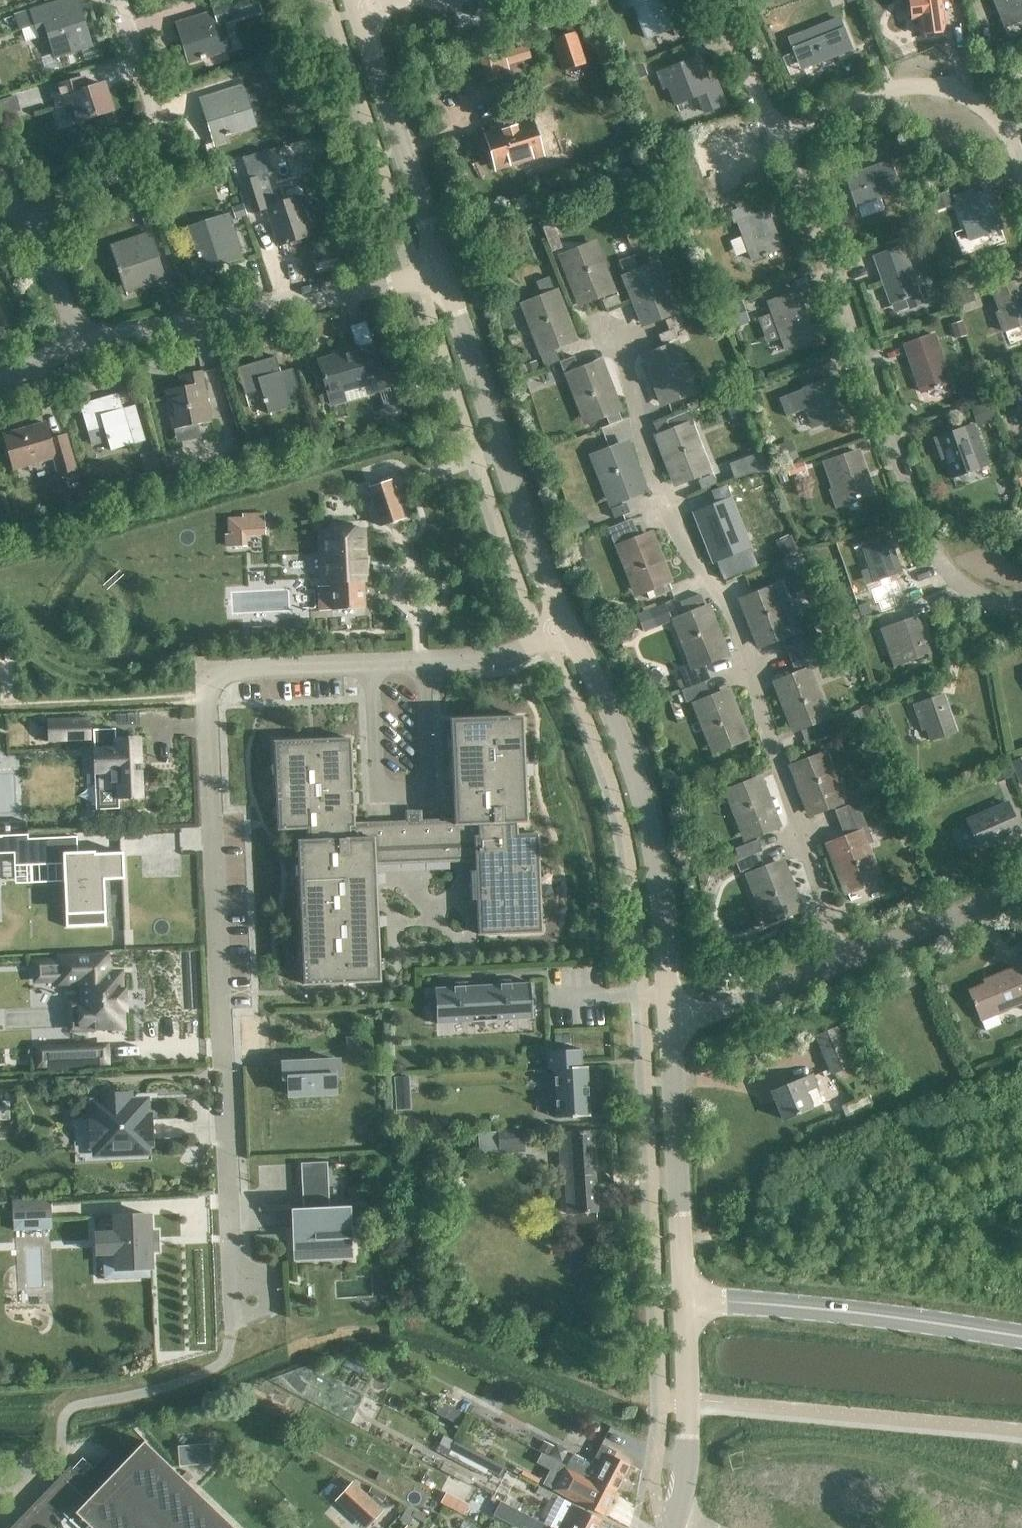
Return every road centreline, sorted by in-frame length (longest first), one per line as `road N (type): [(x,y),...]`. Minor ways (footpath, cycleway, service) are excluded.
road 1 (residential): [(567,624),(493,658),(239,668),(210,687),(231,1295)]
road 2 (residential): [(840,962),(735,620),(658,493),(617,327)]
road 3 (residential): [(1021,608),(948,572),(927,538),(779,133)]
road 4 (tertiary): [(671,1018),(640,788),(567,624)]
road 5 (tertiary): [(567,624),(439,275)]
road 6 (residential): [(84,340),(439,275)]
road 7 (residential): [(685,1299),(868,1314),(1021,1338)]
road 8 (residential): [(23,218),(136,163),(156,139),(118,0)]
road 9 (residential): [(1021,171),(987,111),(935,88),(892,90),(779,133)]
road 10 (tertiary): [(685,1299),(671,1018)]
road 11 (tertiary): [(439,275),(359,11)]
road 12 (tertiary): [(670,1527),(686,1461),(685,1299)]
road 13 (residential): [(1021,889),(840,962)]
road 14 (residential): [(840,962),(725,1008),(671,1018)]
road 15 (residential): [(779,133),(708,0)]
road 16 (residential): [(84,340),(23,218)]

